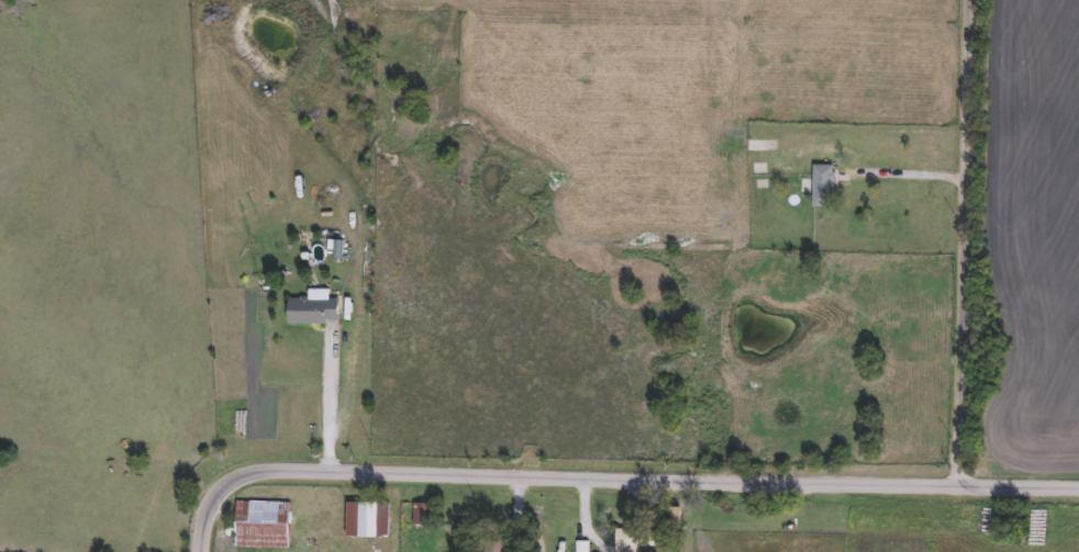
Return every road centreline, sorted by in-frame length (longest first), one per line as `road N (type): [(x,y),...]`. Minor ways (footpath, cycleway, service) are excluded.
road 1 (residential): [(1078,487),(269,471),(230,483),(216,499),(207,551)]
road 2 (residential): [(957,485),(968,0)]

